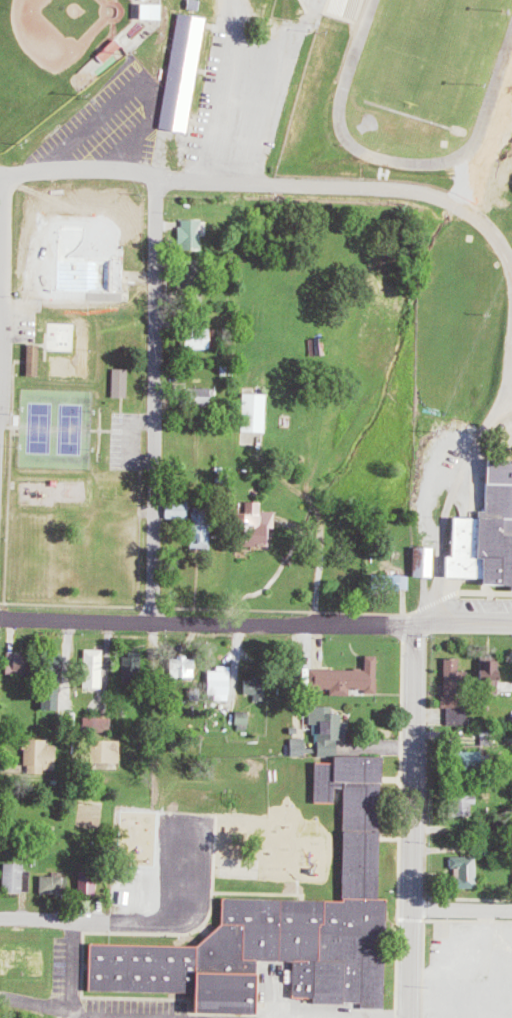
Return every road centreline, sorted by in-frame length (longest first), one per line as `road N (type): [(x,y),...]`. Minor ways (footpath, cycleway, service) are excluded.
road 1 (residential): [(511,289),(507,254),(481,214),(426,193),(83,169),(0,178)]
road 2 (residential): [(511,620),(0,619)]
road 3 (residential): [(150,621),(159,179)]
road 4 (residential): [(411,1017),(420,625)]
road 5 (residential): [(0,425),(2,178)]

